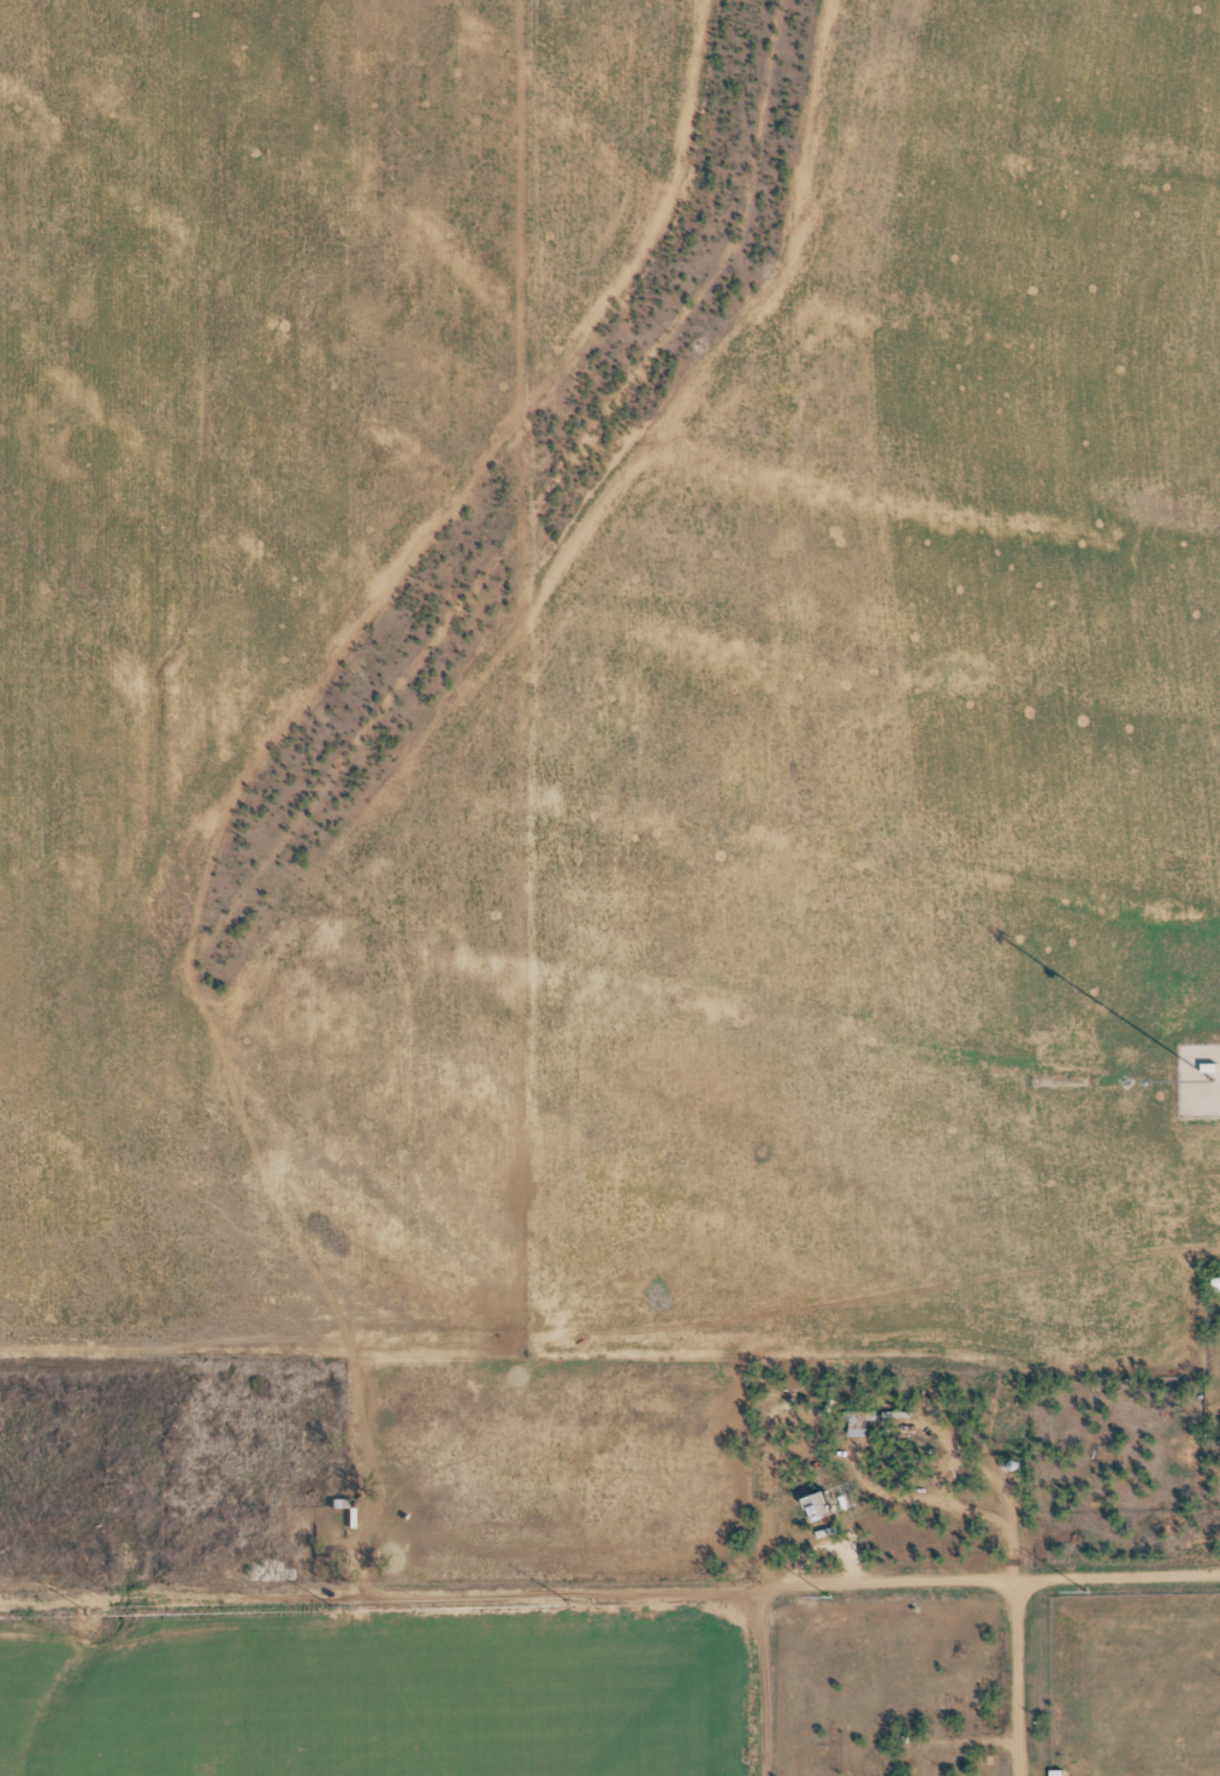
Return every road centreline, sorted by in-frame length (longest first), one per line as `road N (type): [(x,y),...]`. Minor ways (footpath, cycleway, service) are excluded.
road 1 (residential): [(1219,1575),(753,1588)]
road 2 (residential): [(514,1596),(753,1588)]
road 3 (residential): [(1017,1775),(1013,1581)]
road 4 (residential): [(754,1775),(753,1588)]

